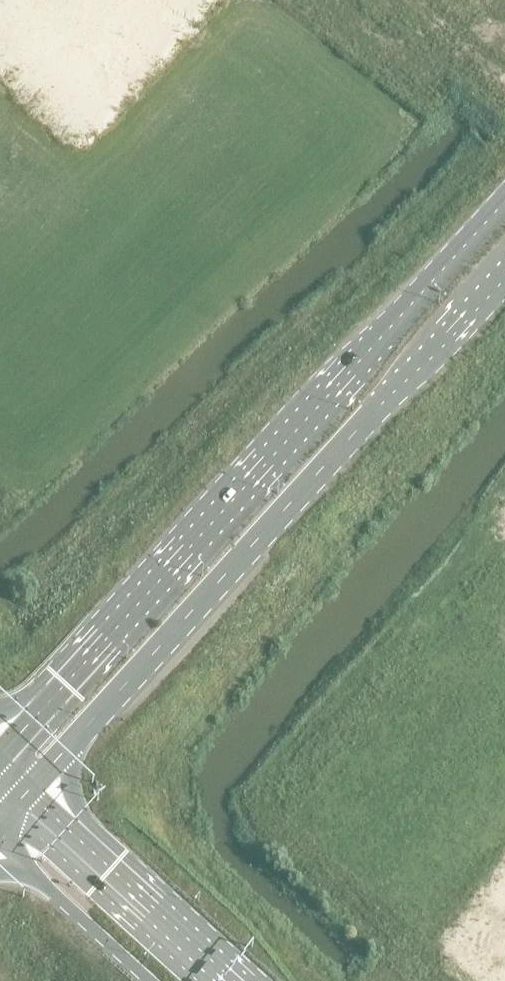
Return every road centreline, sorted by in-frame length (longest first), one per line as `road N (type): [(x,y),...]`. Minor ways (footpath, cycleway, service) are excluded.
road 1 (secondary): [(504,200),(0,755)]
road 2 (secondary): [(27,792),(504,271)]
road 3 (secondary): [(235,980),(27,792)]
road 4 (secondary): [(0,838),(152,980)]

